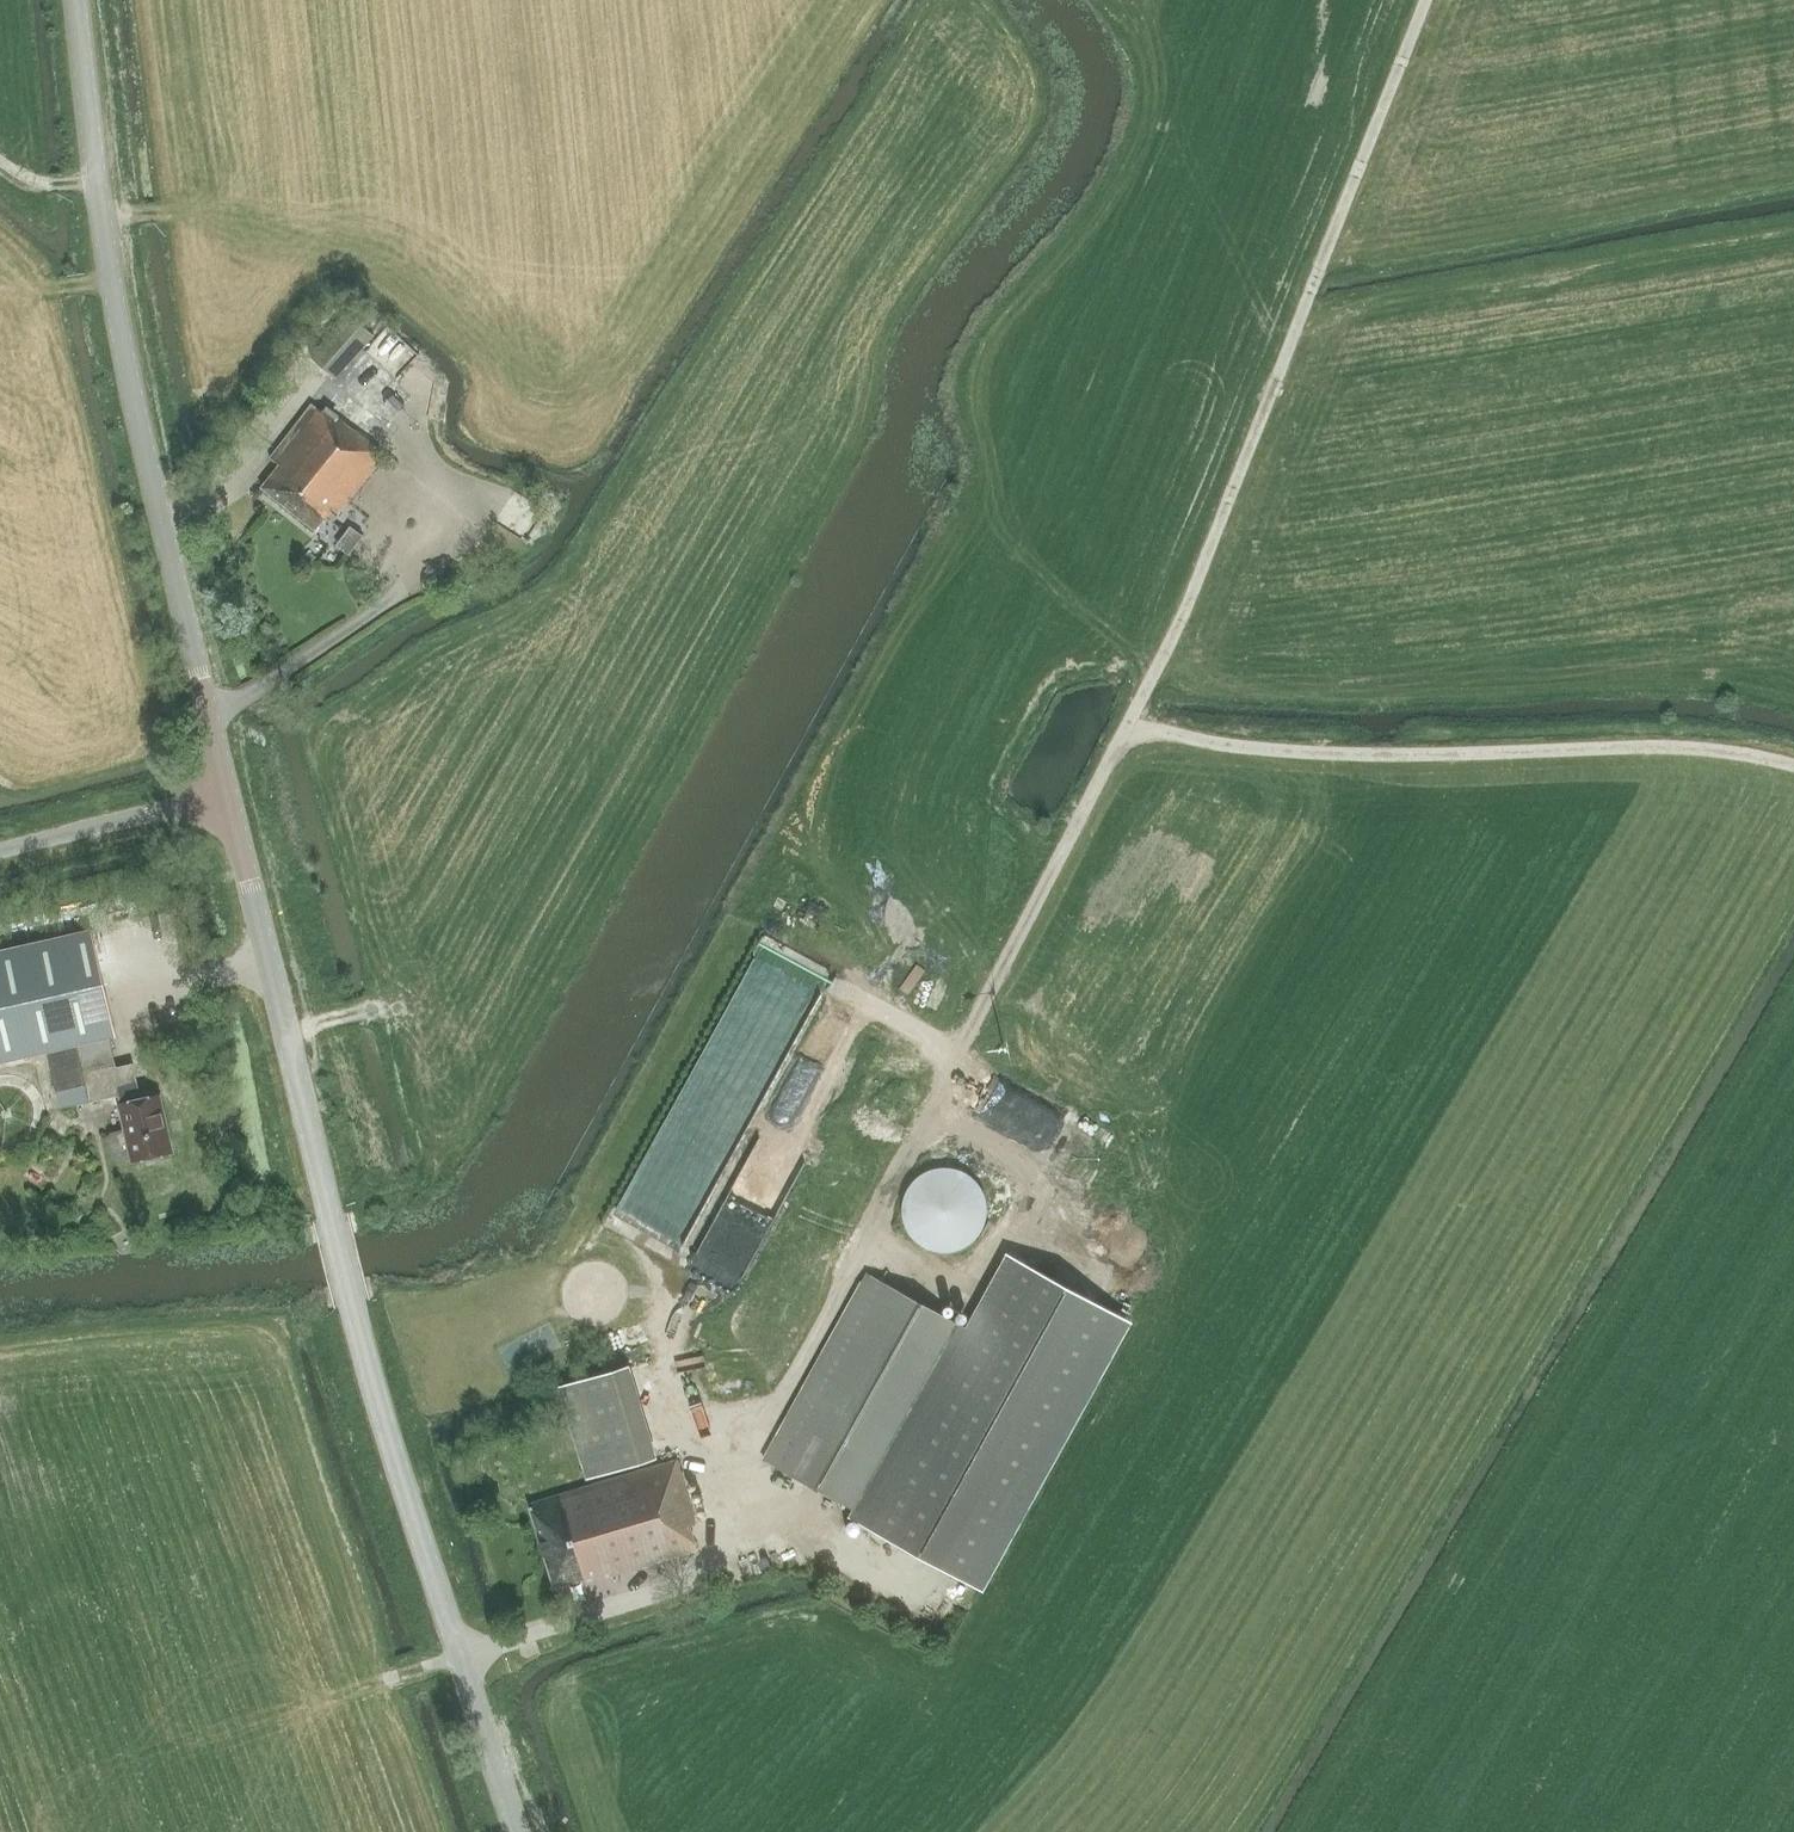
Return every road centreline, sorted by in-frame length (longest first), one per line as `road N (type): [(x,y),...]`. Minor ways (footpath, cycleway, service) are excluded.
road 1 (track): [(761,1551),(737,1465),(1126,730),(1212,550),(1430,0)]
road 2 (tertiary): [(519,1831),(375,1389),(228,795)]
road 3 (tertiary): [(228,795),(126,362),(76,0)]
road 4 (track): [(1126,730),(1240,747),(1380,754),(1657,746),(1793,765)]
road 5 (unclassified): [(0,851),(228,795)]

